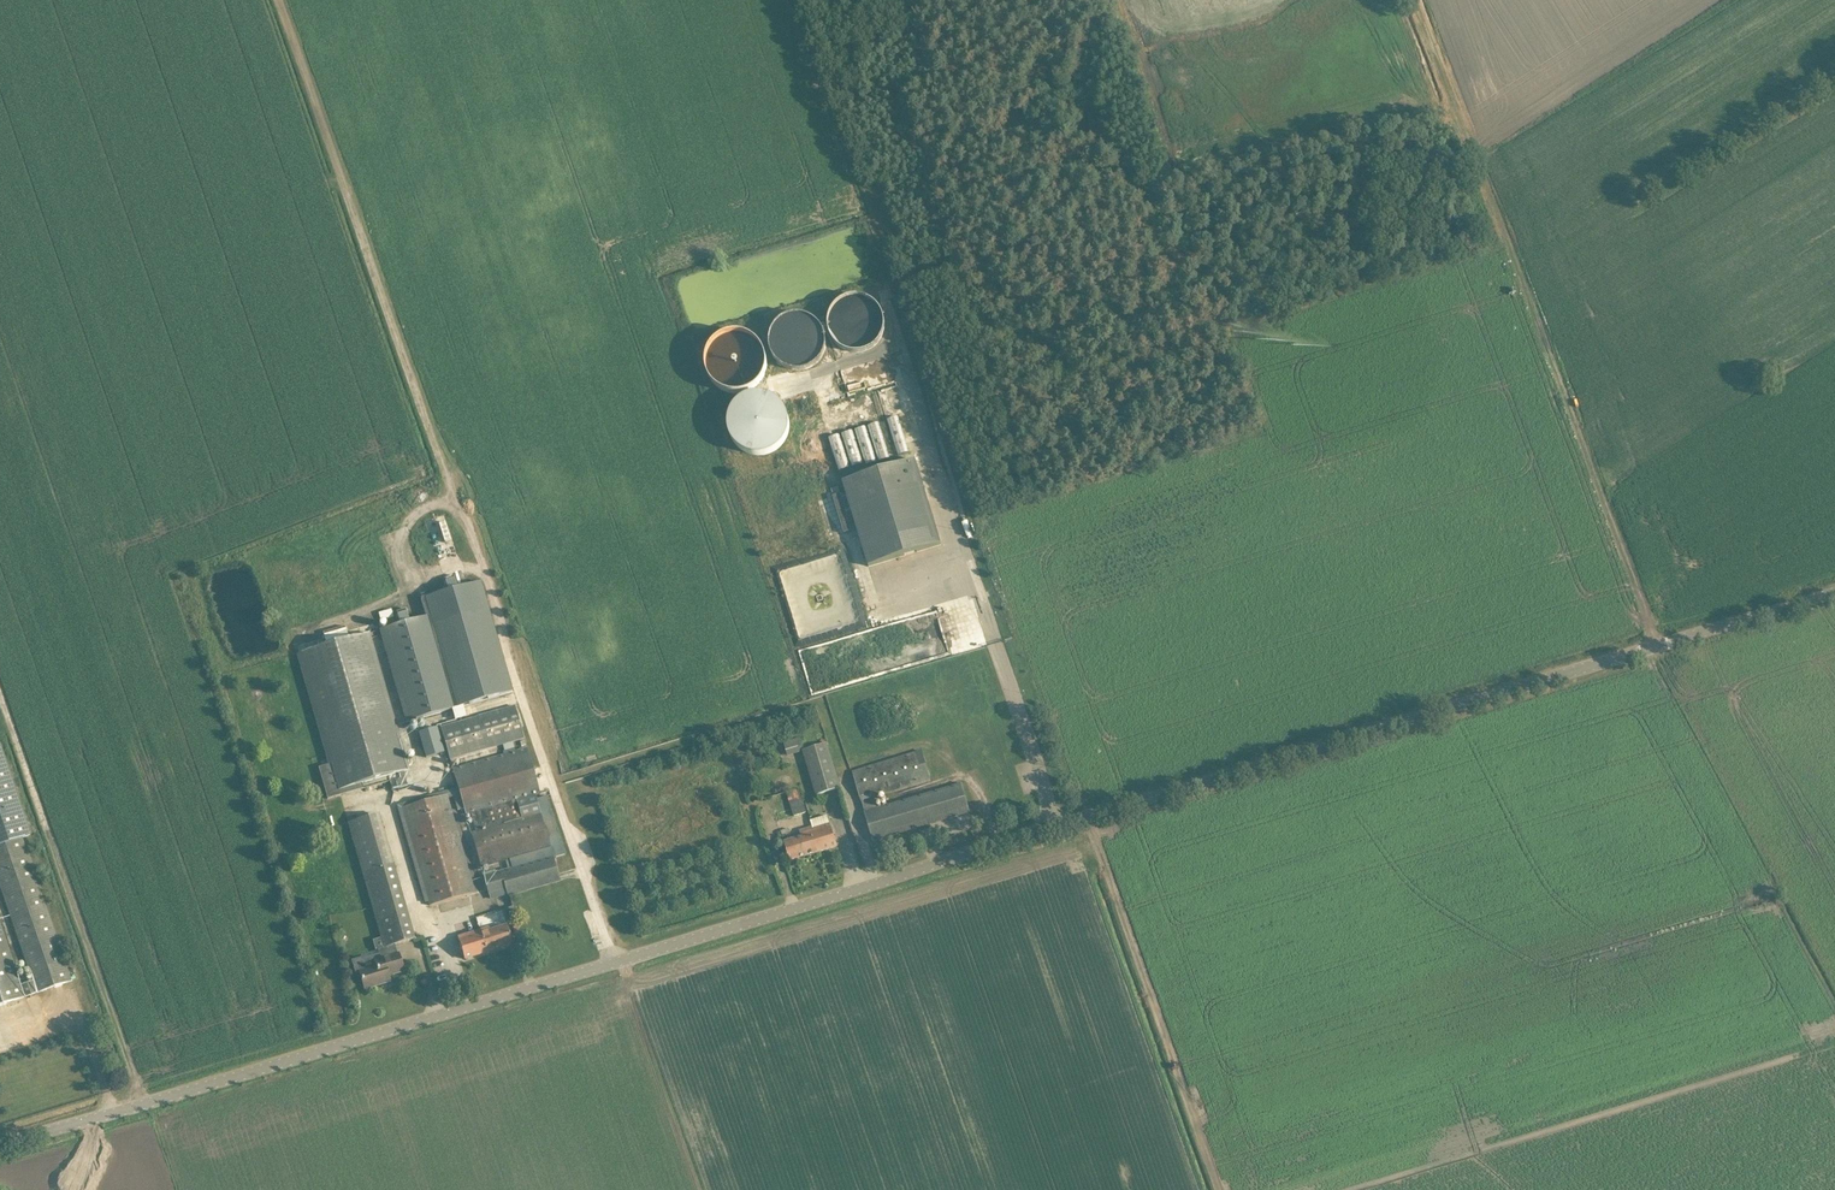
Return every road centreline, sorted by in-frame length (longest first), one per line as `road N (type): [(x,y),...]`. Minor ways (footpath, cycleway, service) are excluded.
road 1 (unclassified): [(619,962),(1834,592)]
road 2 (track): [(1661,646),(1416,0)]
road 3 (unclassified): [(0,1147),(619,962)]
road 4 (track): [(487,584),(283,0)]
road 5 (track): [(147,1103),(0,685)]
road 6 (unclassified): [(619,962),(487,584)]
road 7 (track): [(1661,646),(1834,976)]
road 8 (track): [(698,1189),(619,962)]
road 9 (track): [(1185,1076),(1224,1189)]

